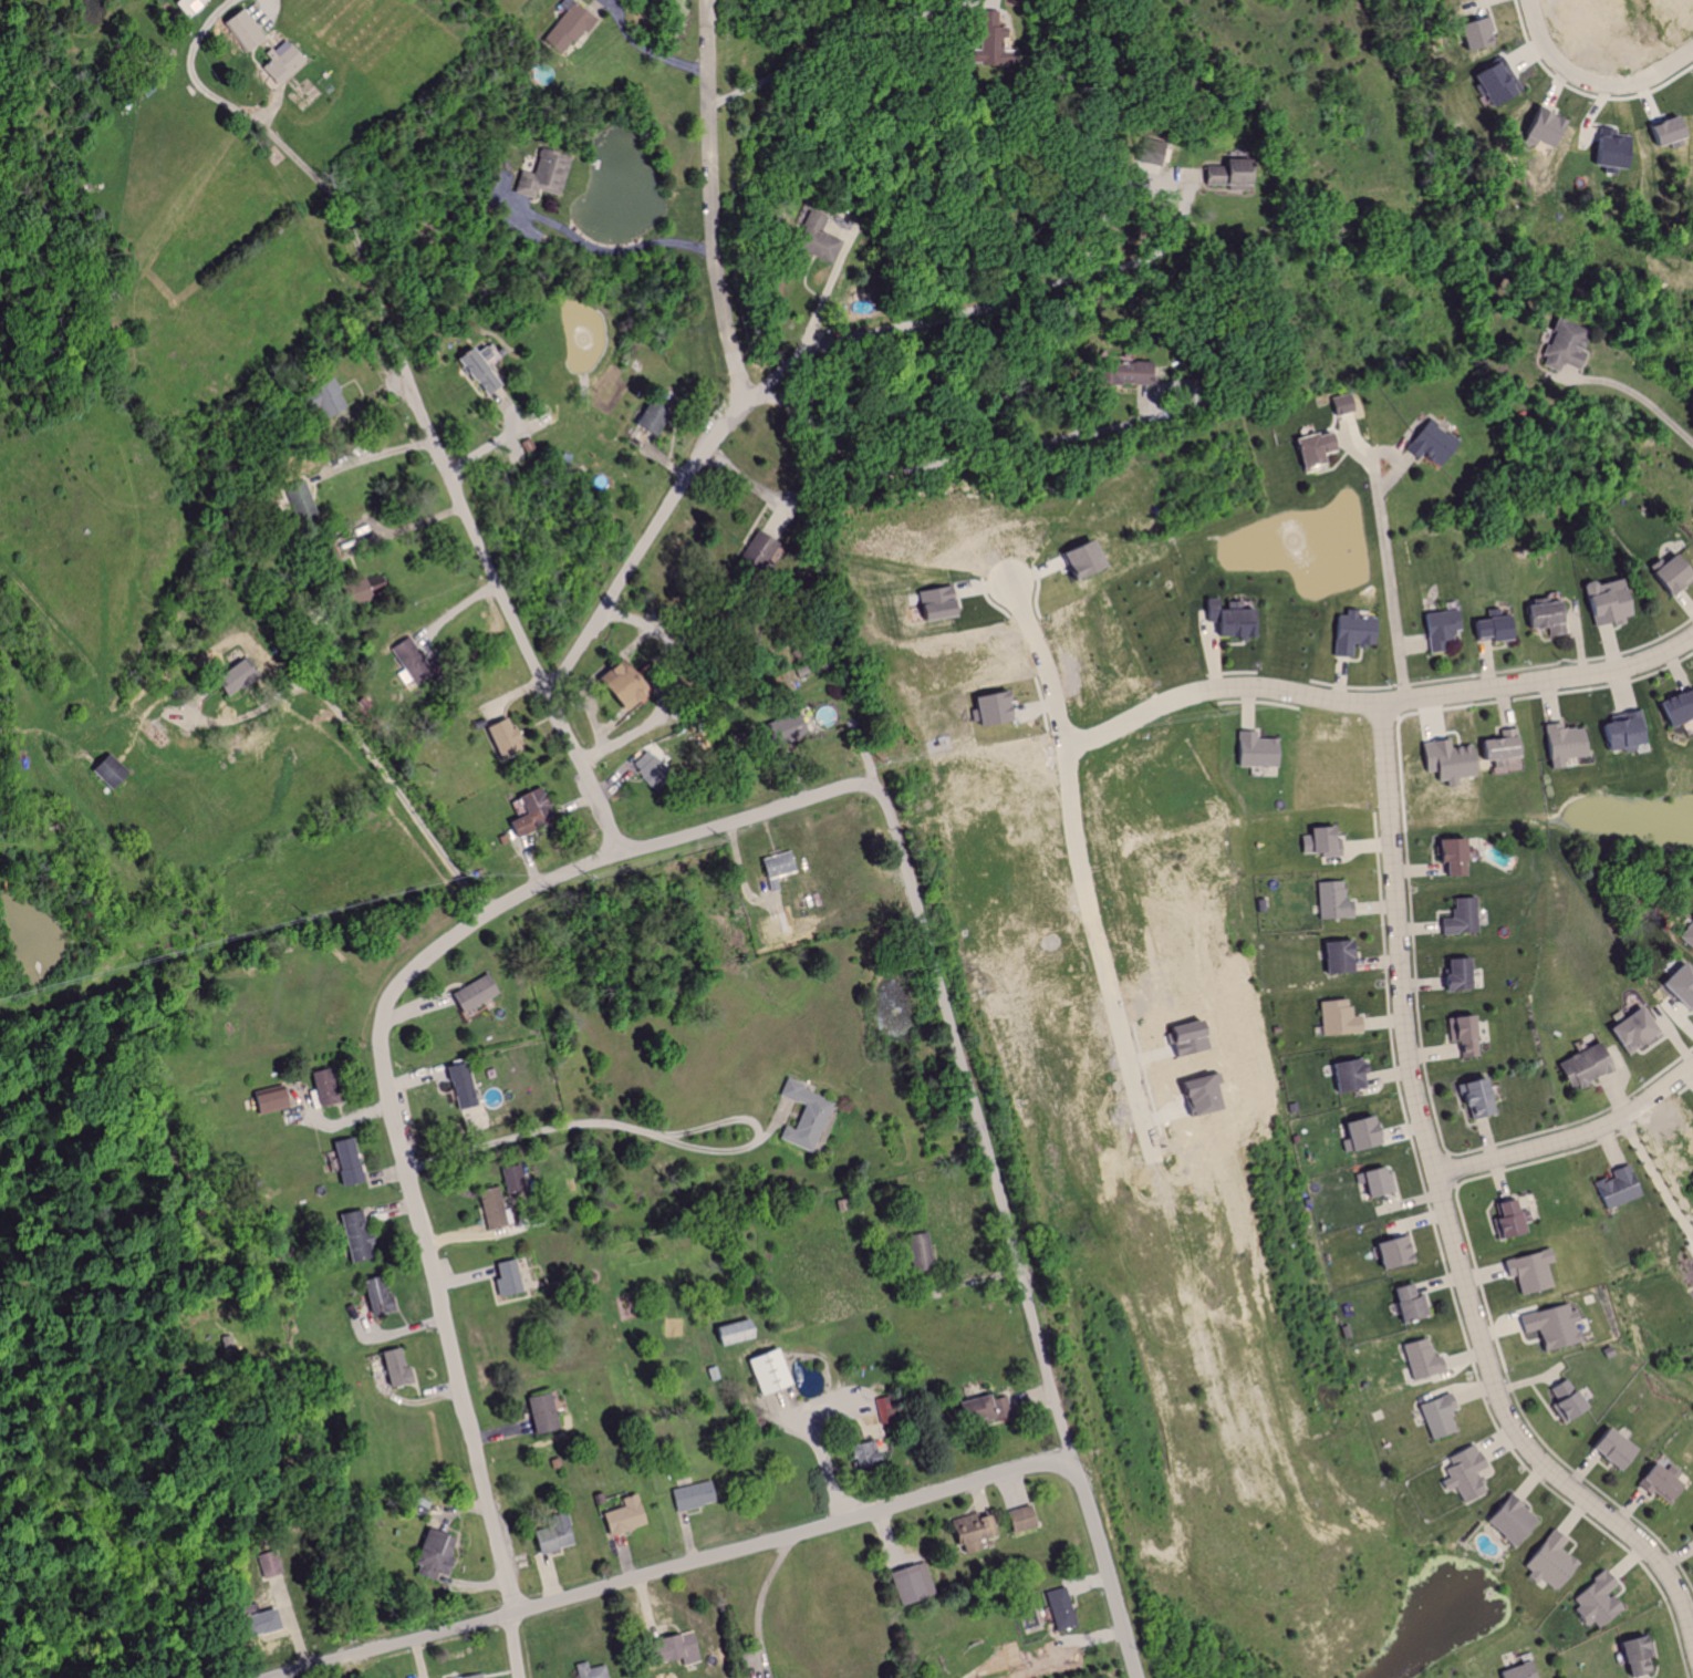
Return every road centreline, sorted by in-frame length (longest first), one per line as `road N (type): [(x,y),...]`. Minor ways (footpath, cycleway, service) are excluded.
road 1 (residential): [(1073,1459),(884,808),(861,786),(834,789),(613,852),(519,895),(447,943),(387,1004),(381,1066),(512,1614)]
road 2 (residential): [(1379,704),(1404,1036),(1502,1413),(1535,1458),(1663,1565),(1692,1649)]
road 3 (residential): [(272,1677),(1016,1465),(1073,1459)]
road 4 (residential): [(613,852),(600,802),(437,456),(343,214),(246,120)]
road 5 (residential): [(1069,744),(1090,890),(1271,1531)]
road 6 (residential): [(548,694),(727,423),(734,401),(708,205),(705,0)]
road 7 (residential): [(1207,687),(1379,704),(1653,662),(1692,633)]
road 8 (residential): [(1445,1174),(1627,1117),(1692,1069)]
road 9 (residential): [(1073,1459),(1138,1677)]
road 10 (residential): [(1692,47),(1648,79),(1598,82),(1554,49),(1533,0)]
road 11 (residential): [(1069,744),(1012,581)]
road 12 (residential): [(1207,687),(1069,744)]

